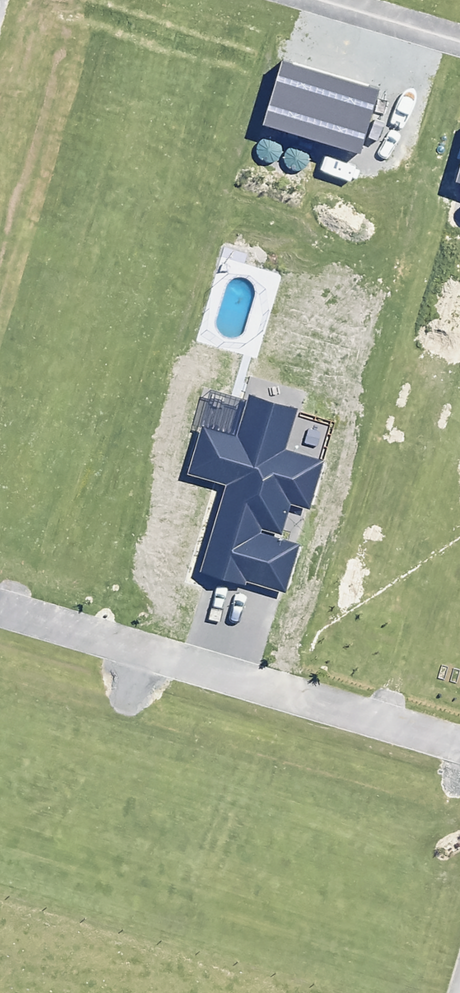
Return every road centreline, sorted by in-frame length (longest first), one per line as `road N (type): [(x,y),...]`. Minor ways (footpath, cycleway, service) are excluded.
road 1 (residential): [(459,744),(0,608)]

